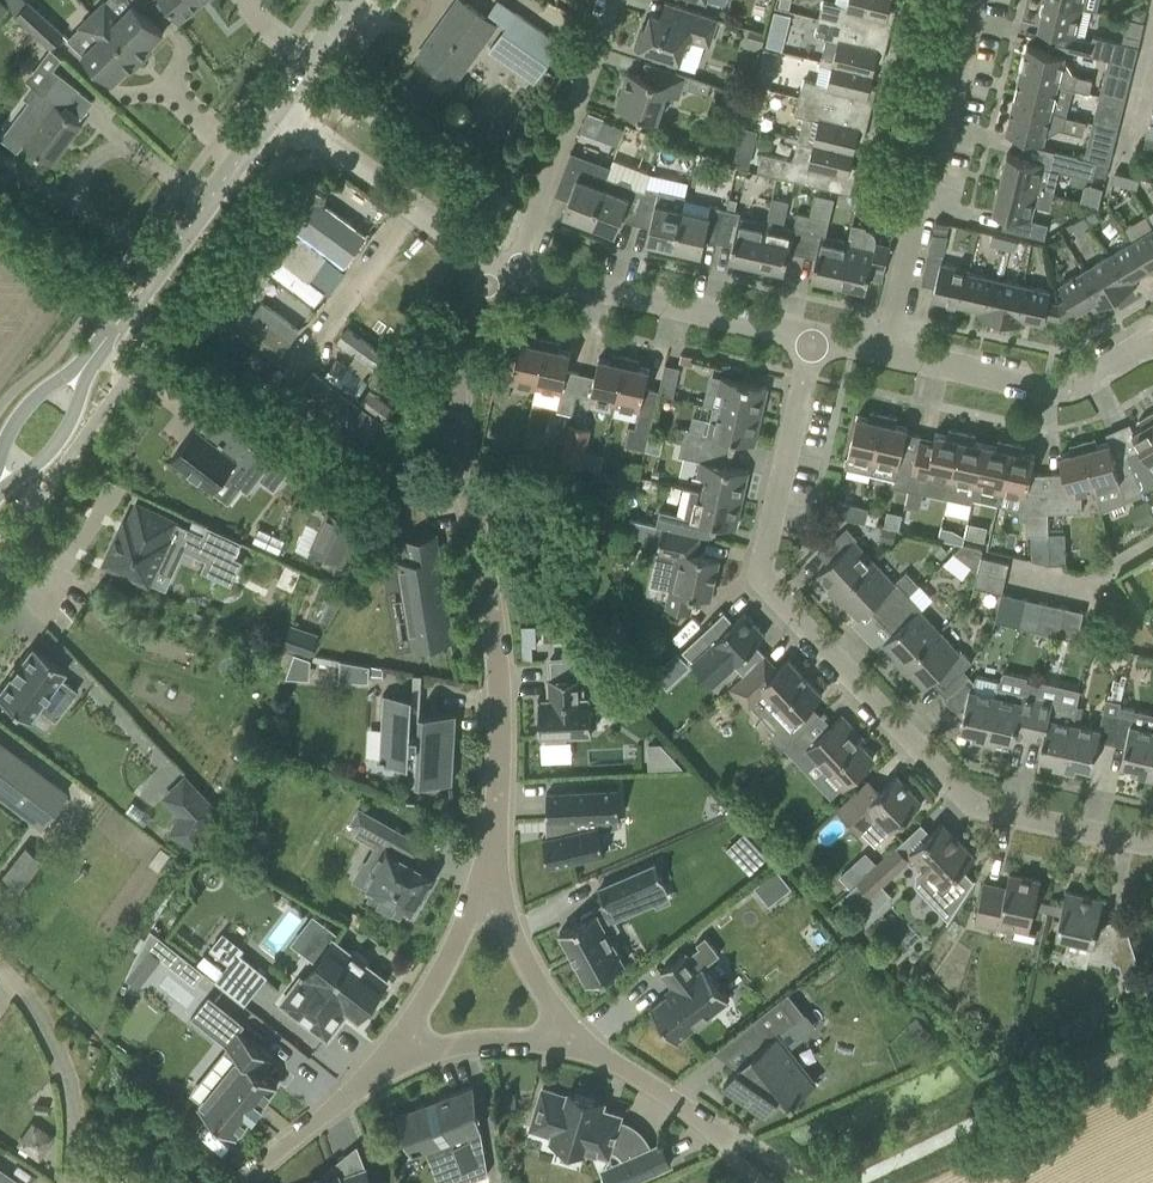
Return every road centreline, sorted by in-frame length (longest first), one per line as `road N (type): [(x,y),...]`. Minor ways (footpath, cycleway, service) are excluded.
road 1 (residential): [(1152,841),(971,806),(766,587),(761,568),(812,337)]
road 2 (residential): [(497,266),(458,366),(453,414),(498,665),(497,827),(488,887)]
road 3 (residential): [(887,353),(922,180),(935,161),(974,0)]
road 4 (secondary): [(84,366),(276,108)]
road 5 (residential): [(812,337),(513,269)]
road 6 (residential): [(513,269),(612,0)]
road 7 (residential): [(1152,342),(1078,384),(1050,388),(887,353)]
road 8 (residential): [(497,266),(276,108)]
road 9 (residential): [(0,966),(46,1023),(74,1092),(69,1182)]
road 10 (residential): [(488,887),(392,1058)]
road 11 (residential): [(586,1046),(521,1038),(392,1058)]
road 12 (residential): [(392,1058),(243,1177)]
road 13 (residential): [(488,887),(546,998),(586,1046)]
road 14 (residential): [(586,1046),(724,1139)]
road 15 (secondary): [(0,489),(61,439),(84,366)]
road 16 (secondary): [(276,108),(351,0)]
road 17 (secondary): [(84,366),(21,411),(0,460)]

